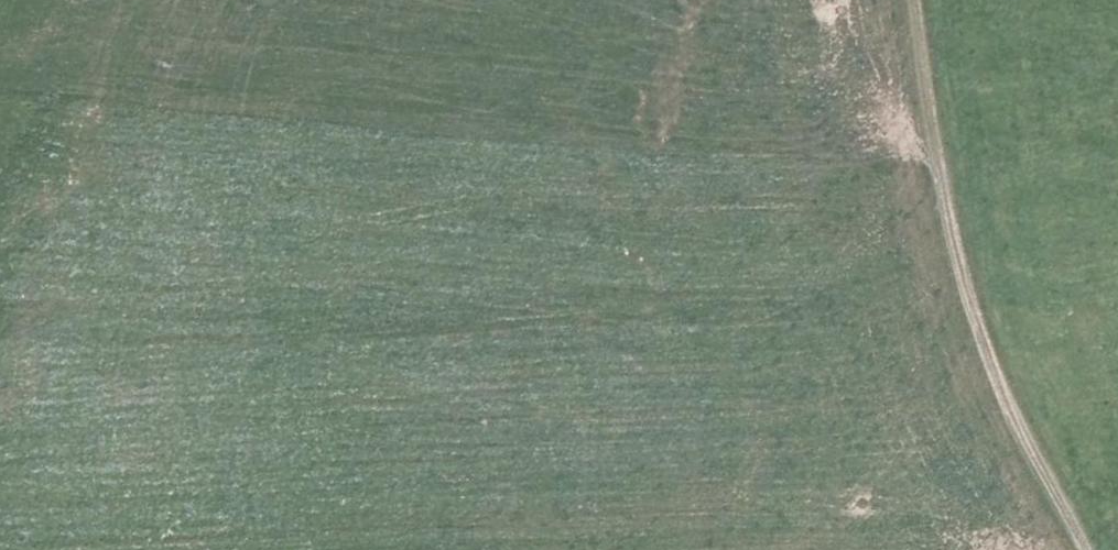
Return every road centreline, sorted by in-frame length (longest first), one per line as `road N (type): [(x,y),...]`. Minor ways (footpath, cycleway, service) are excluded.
road 1 (track): [(1084,549),(999,387),(946,196),(914,0)]

